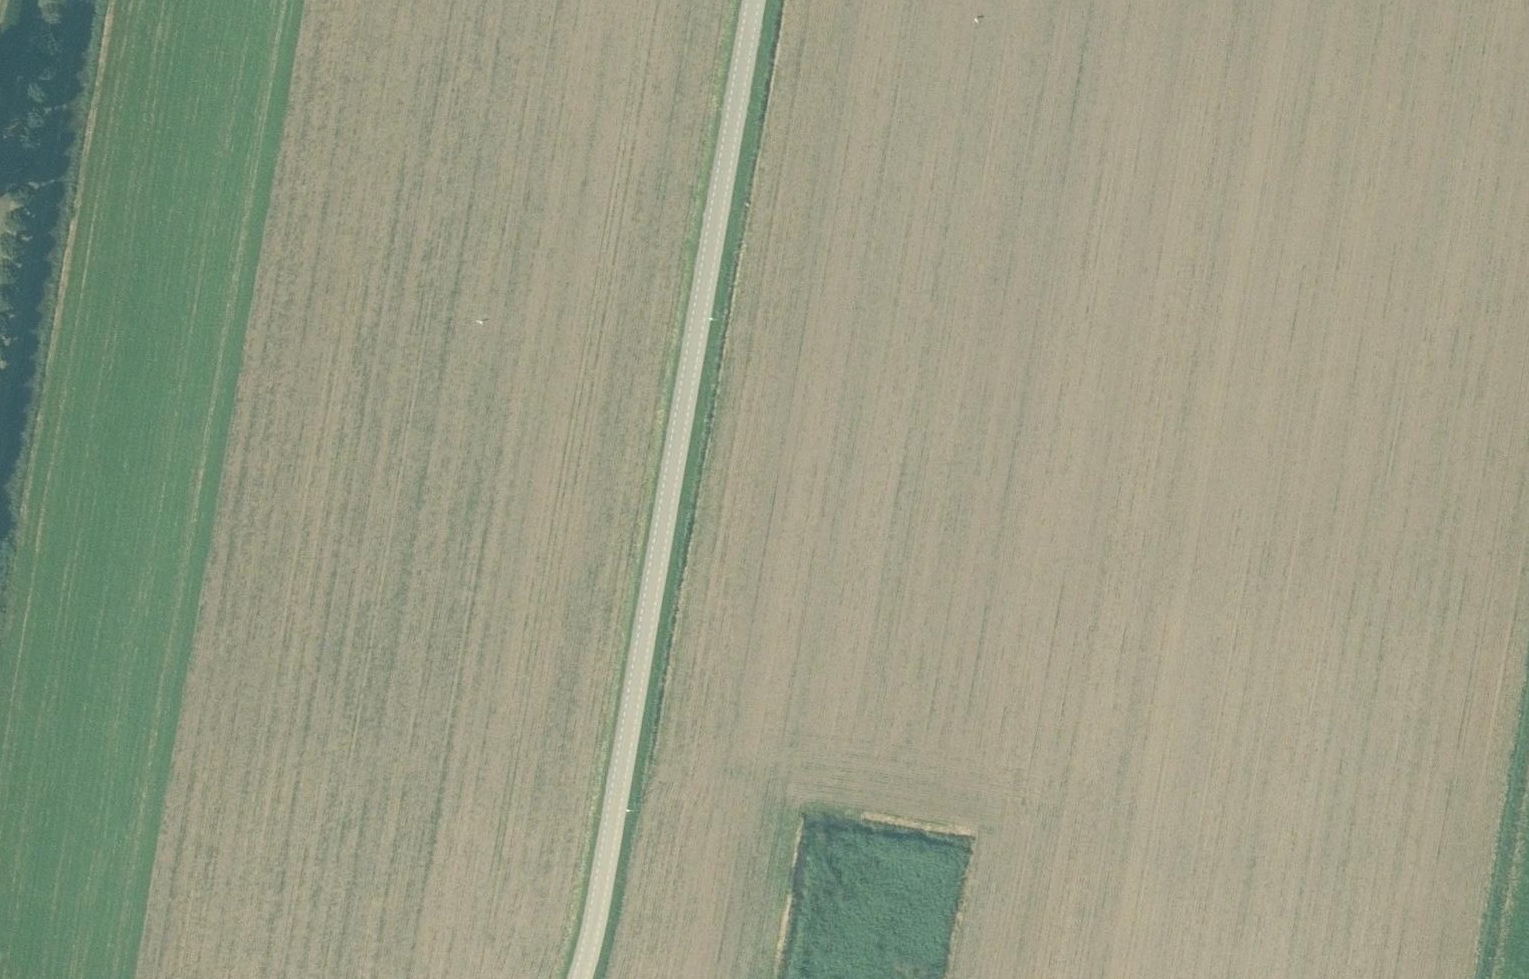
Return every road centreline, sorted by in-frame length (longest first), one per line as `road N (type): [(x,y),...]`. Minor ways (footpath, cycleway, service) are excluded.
road 1 (track): [(754,0),(601,904),(580,978)]

